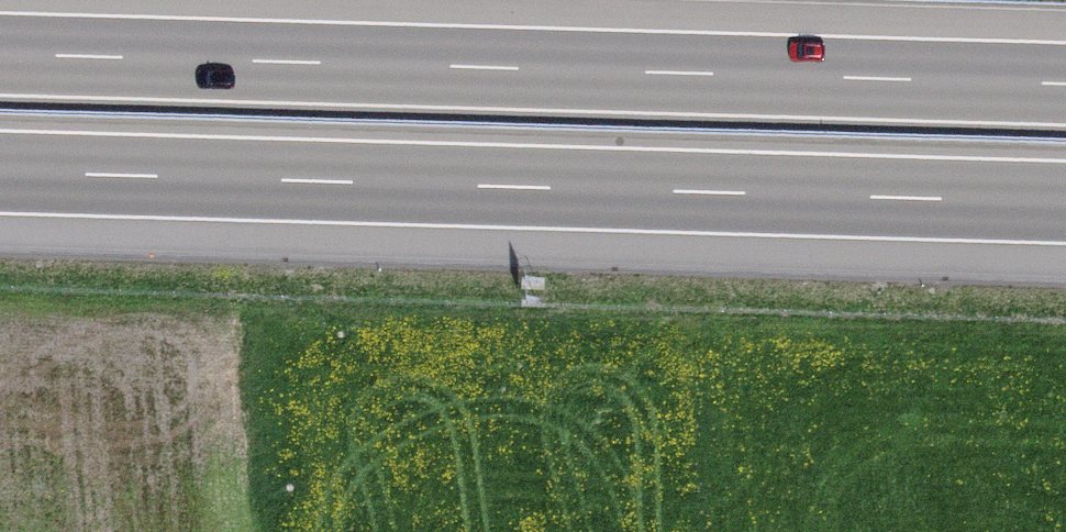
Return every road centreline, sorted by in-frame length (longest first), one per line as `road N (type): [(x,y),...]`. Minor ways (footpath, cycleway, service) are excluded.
road 1 (motorway): [(0,173),(1065,204)]
road 2 (motorway): [(1065,83),(0,53)]

